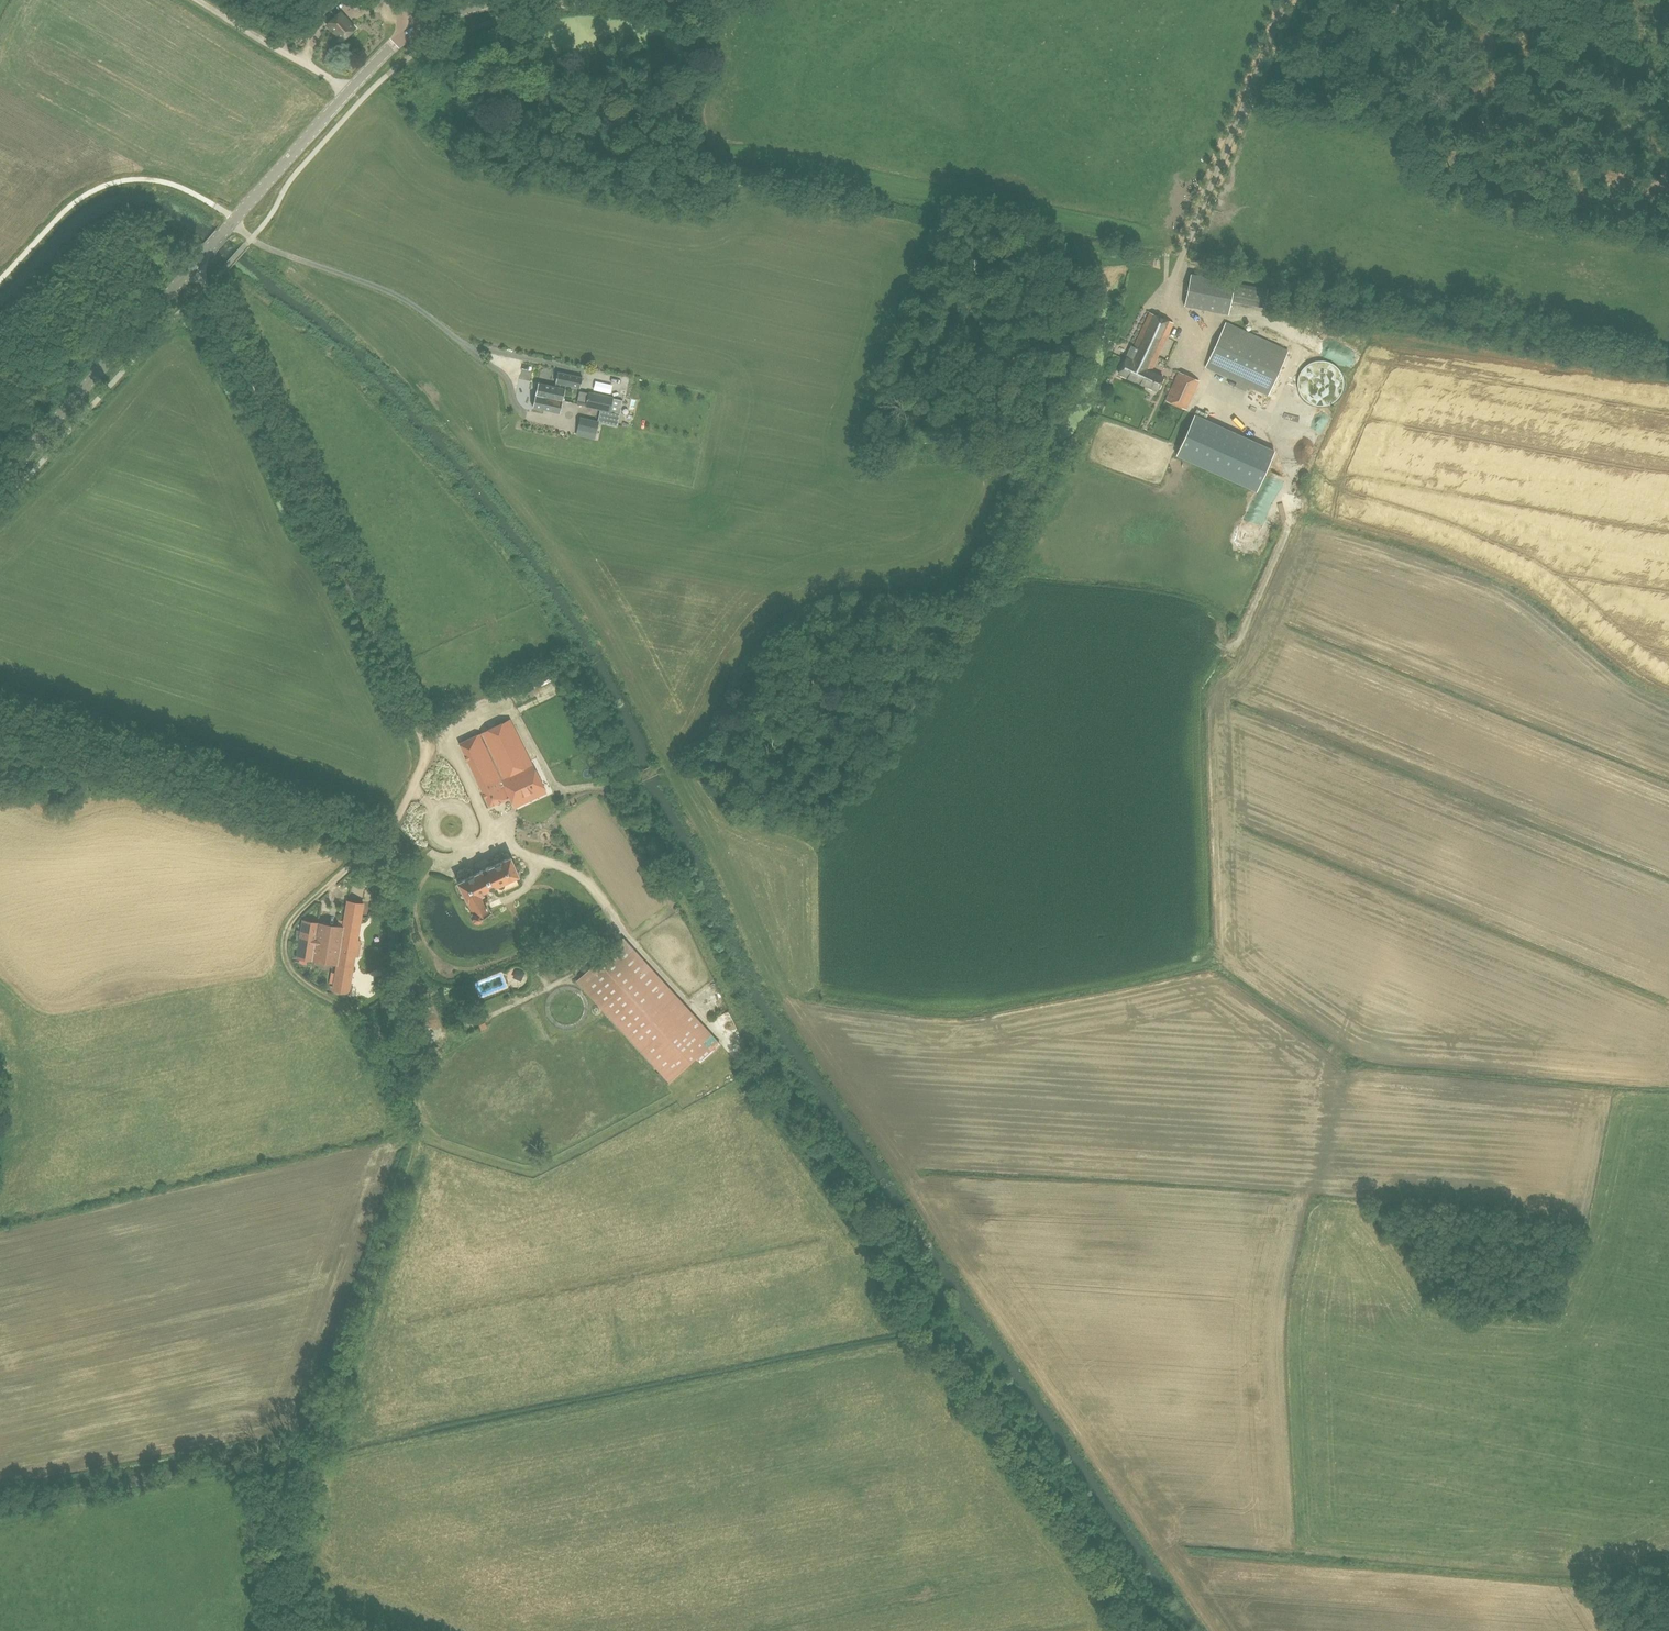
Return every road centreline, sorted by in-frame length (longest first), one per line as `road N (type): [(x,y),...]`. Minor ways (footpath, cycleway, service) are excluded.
road 1 (track): [(208,285),(424,735),(419,776),(386,835)]
road 2 (track): [(386,835),(305,903),(284,951),(293,974),(359,1019),(413,1137)]
road 3 (tertiary): [(0,482),(234,221)]
road 4 (tertiary): [(234,221),(409,33)]
road 5 (track): [(450,846),(431,829),(433,816),(449,805),(462,808),(472,825),(457,845)]

